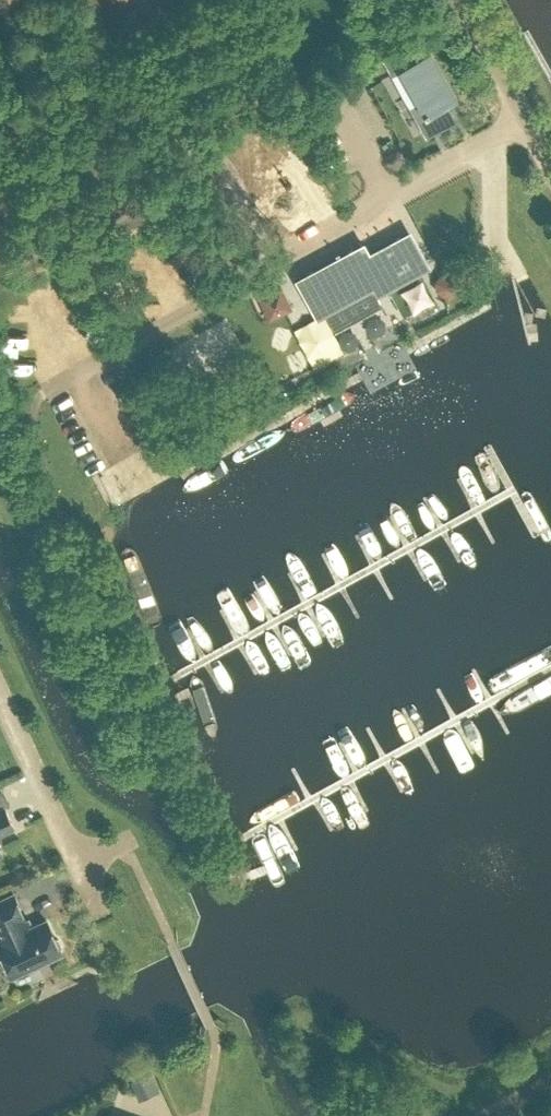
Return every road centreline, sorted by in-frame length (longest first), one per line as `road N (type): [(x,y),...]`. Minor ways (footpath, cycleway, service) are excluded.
road 1 (unclassified): [(550,175),(455,0)]
road 2 (residential): [(77,860),(0,692)]

